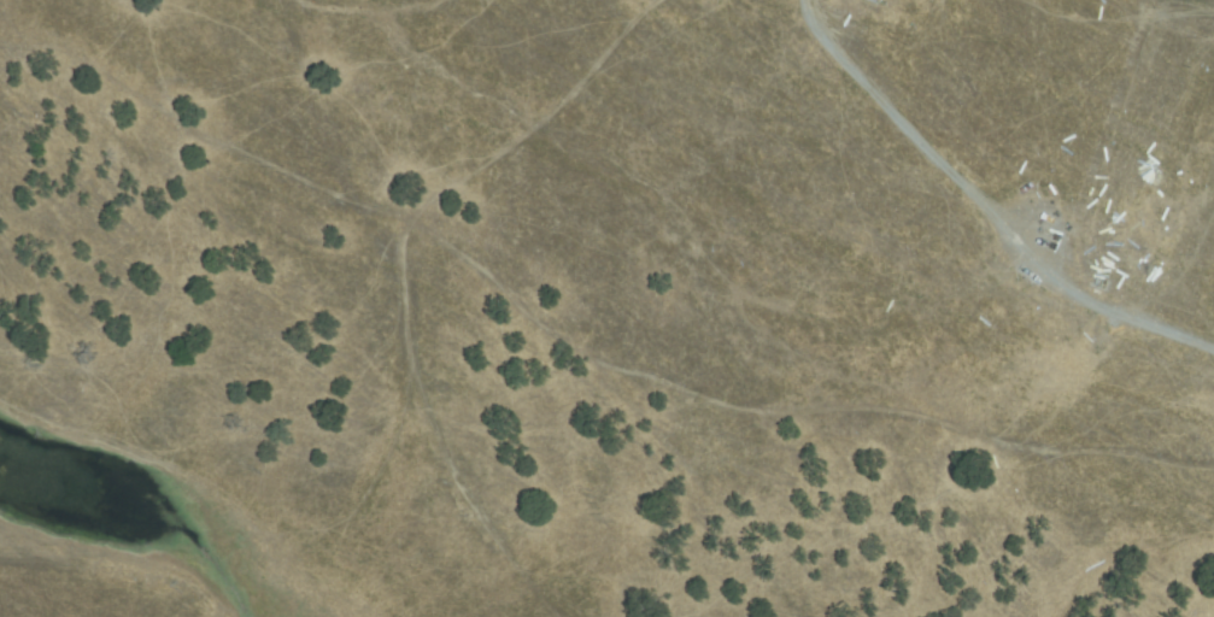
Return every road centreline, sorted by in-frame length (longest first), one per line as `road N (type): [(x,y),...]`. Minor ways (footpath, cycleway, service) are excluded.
road 1 (residential): [(1213,470),(1125,456),(1036,454),(911,412),(764,413),(623,371),(567,341),(475,258),(401,212),(222,137),(101,64),(0,38)]
road 2 (residential): [(1213,348),(1075,296),(821,39),(808,0)]
road 3 (residential): [(568,616),(477,499),(423,380),(414,347),(414,274),(438,248),(452,247)]

